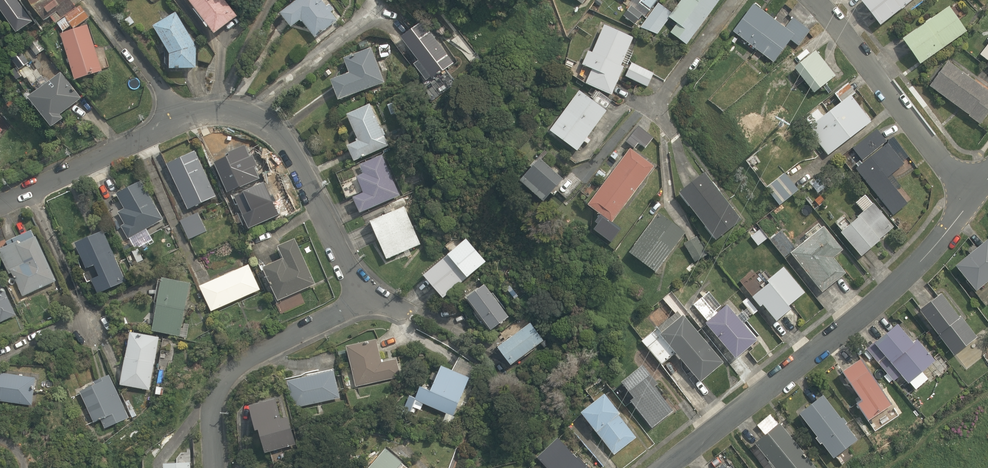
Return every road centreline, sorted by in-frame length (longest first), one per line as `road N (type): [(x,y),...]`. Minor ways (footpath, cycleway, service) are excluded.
road 1 (residential): [(180,120),(221,110),(271,128),(364,294),(227,373),(211,416),(213,467)]
road 2 (residential): [(973,195),(932,248),(844,332),(666,467)]
road 3 (residential): [(973,195),(814,0)]
road 4 (residential): [(31,193),(180,120)]
road 5 (residential): [(31,193),(92,328)]
road 6 (residential): [(180,120),(95,0)]

